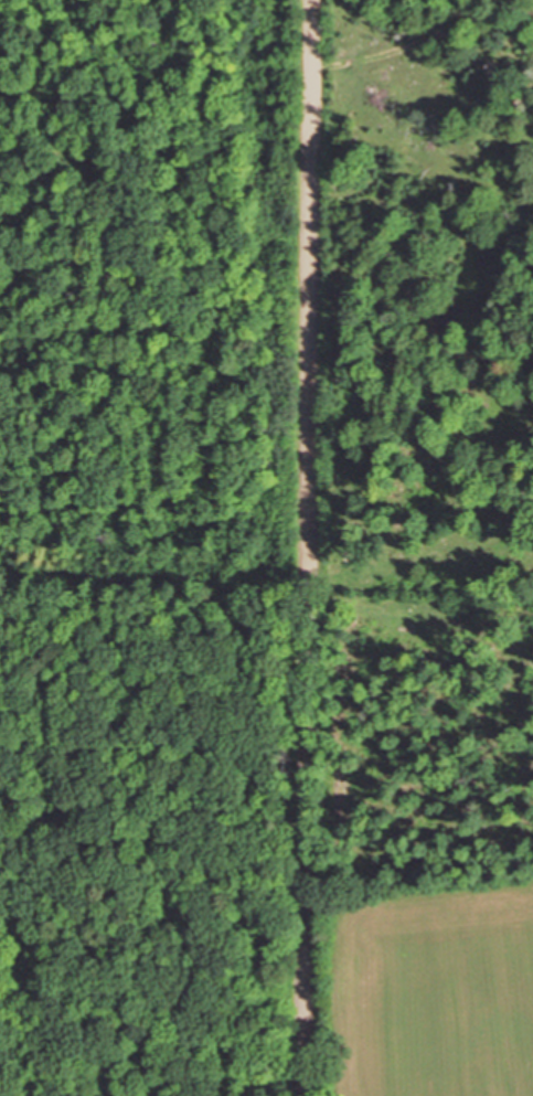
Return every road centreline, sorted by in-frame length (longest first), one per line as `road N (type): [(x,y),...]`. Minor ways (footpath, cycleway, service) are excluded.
road 1 (residential): [(306,1095),(315,0)]

